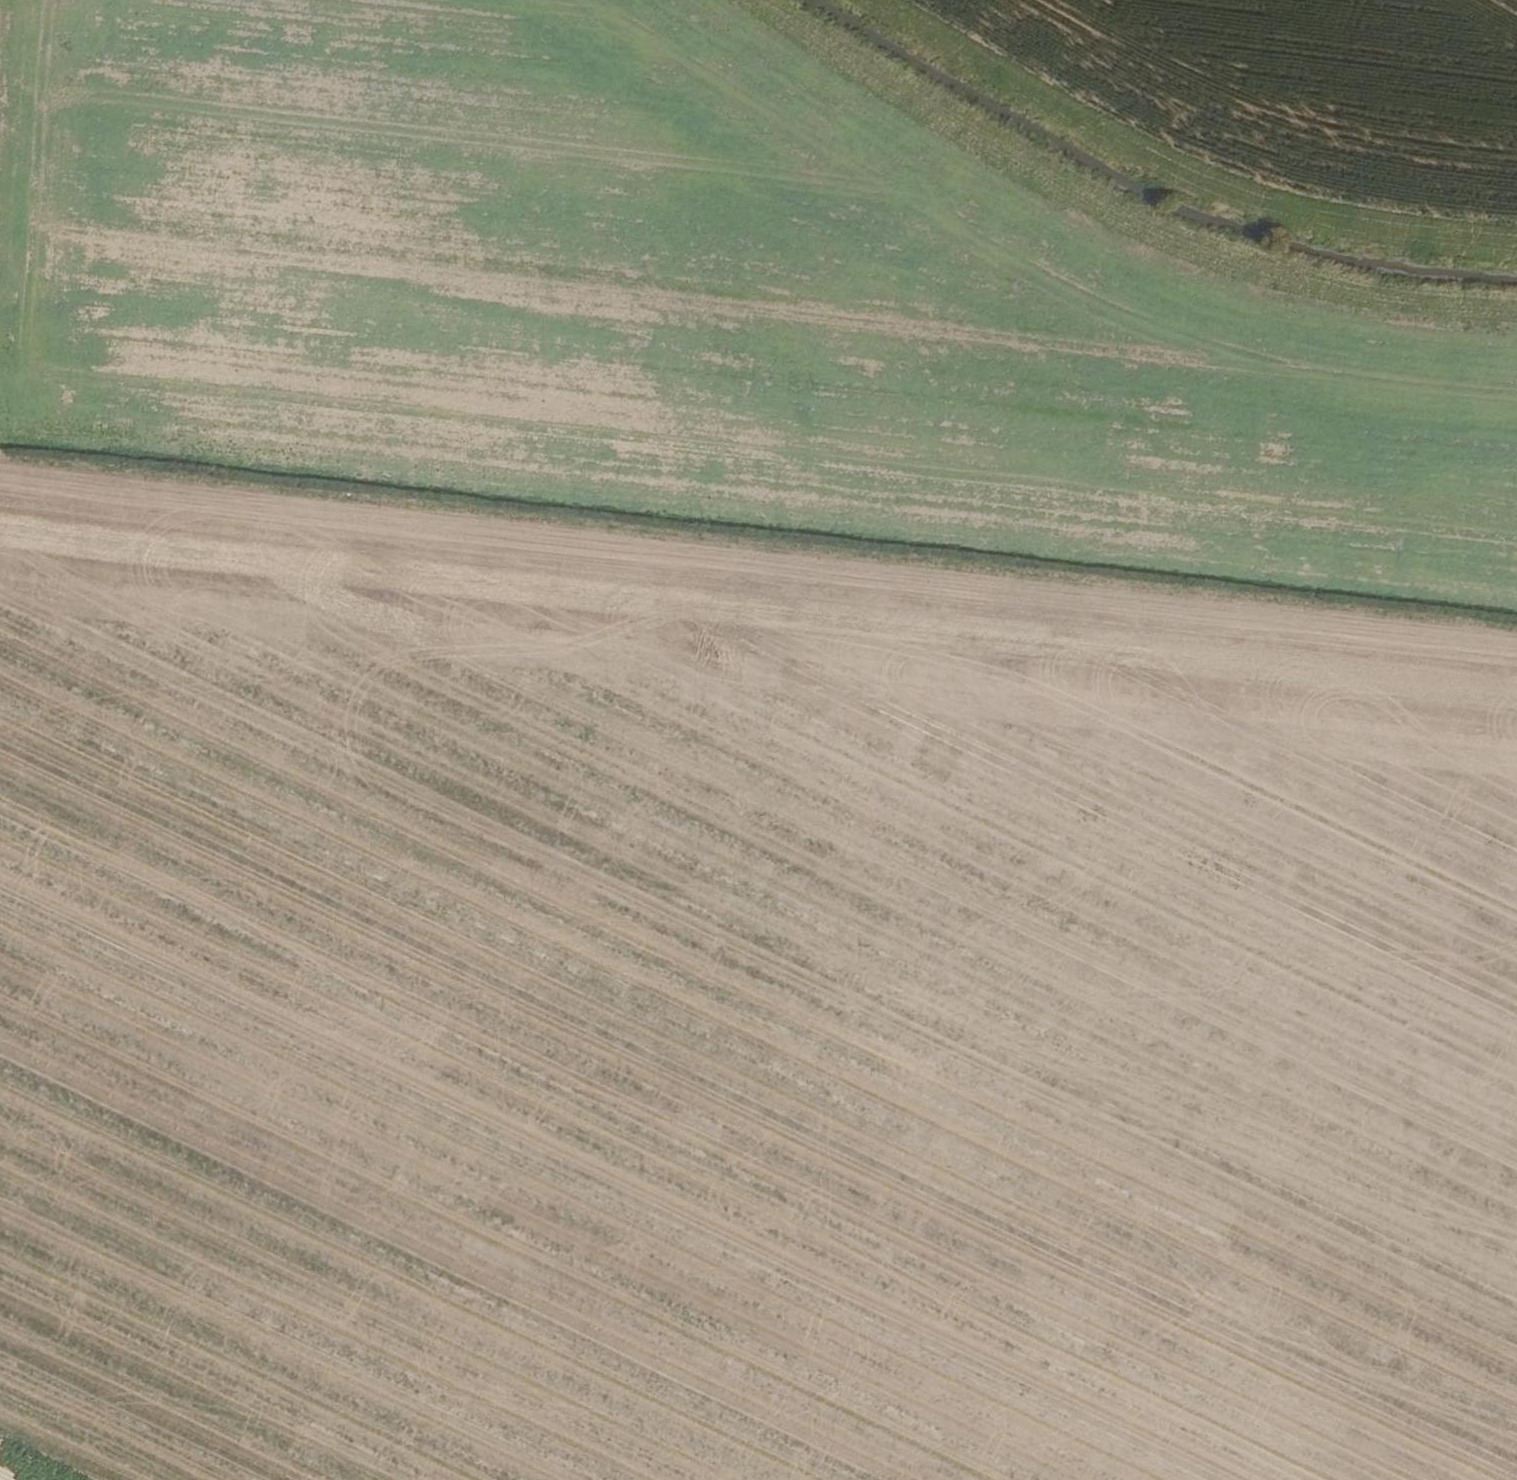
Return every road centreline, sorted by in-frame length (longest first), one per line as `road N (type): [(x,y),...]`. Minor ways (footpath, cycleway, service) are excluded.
road 1 (track): [(764,0),(1143,229),(1434,306),(1516,311)]

